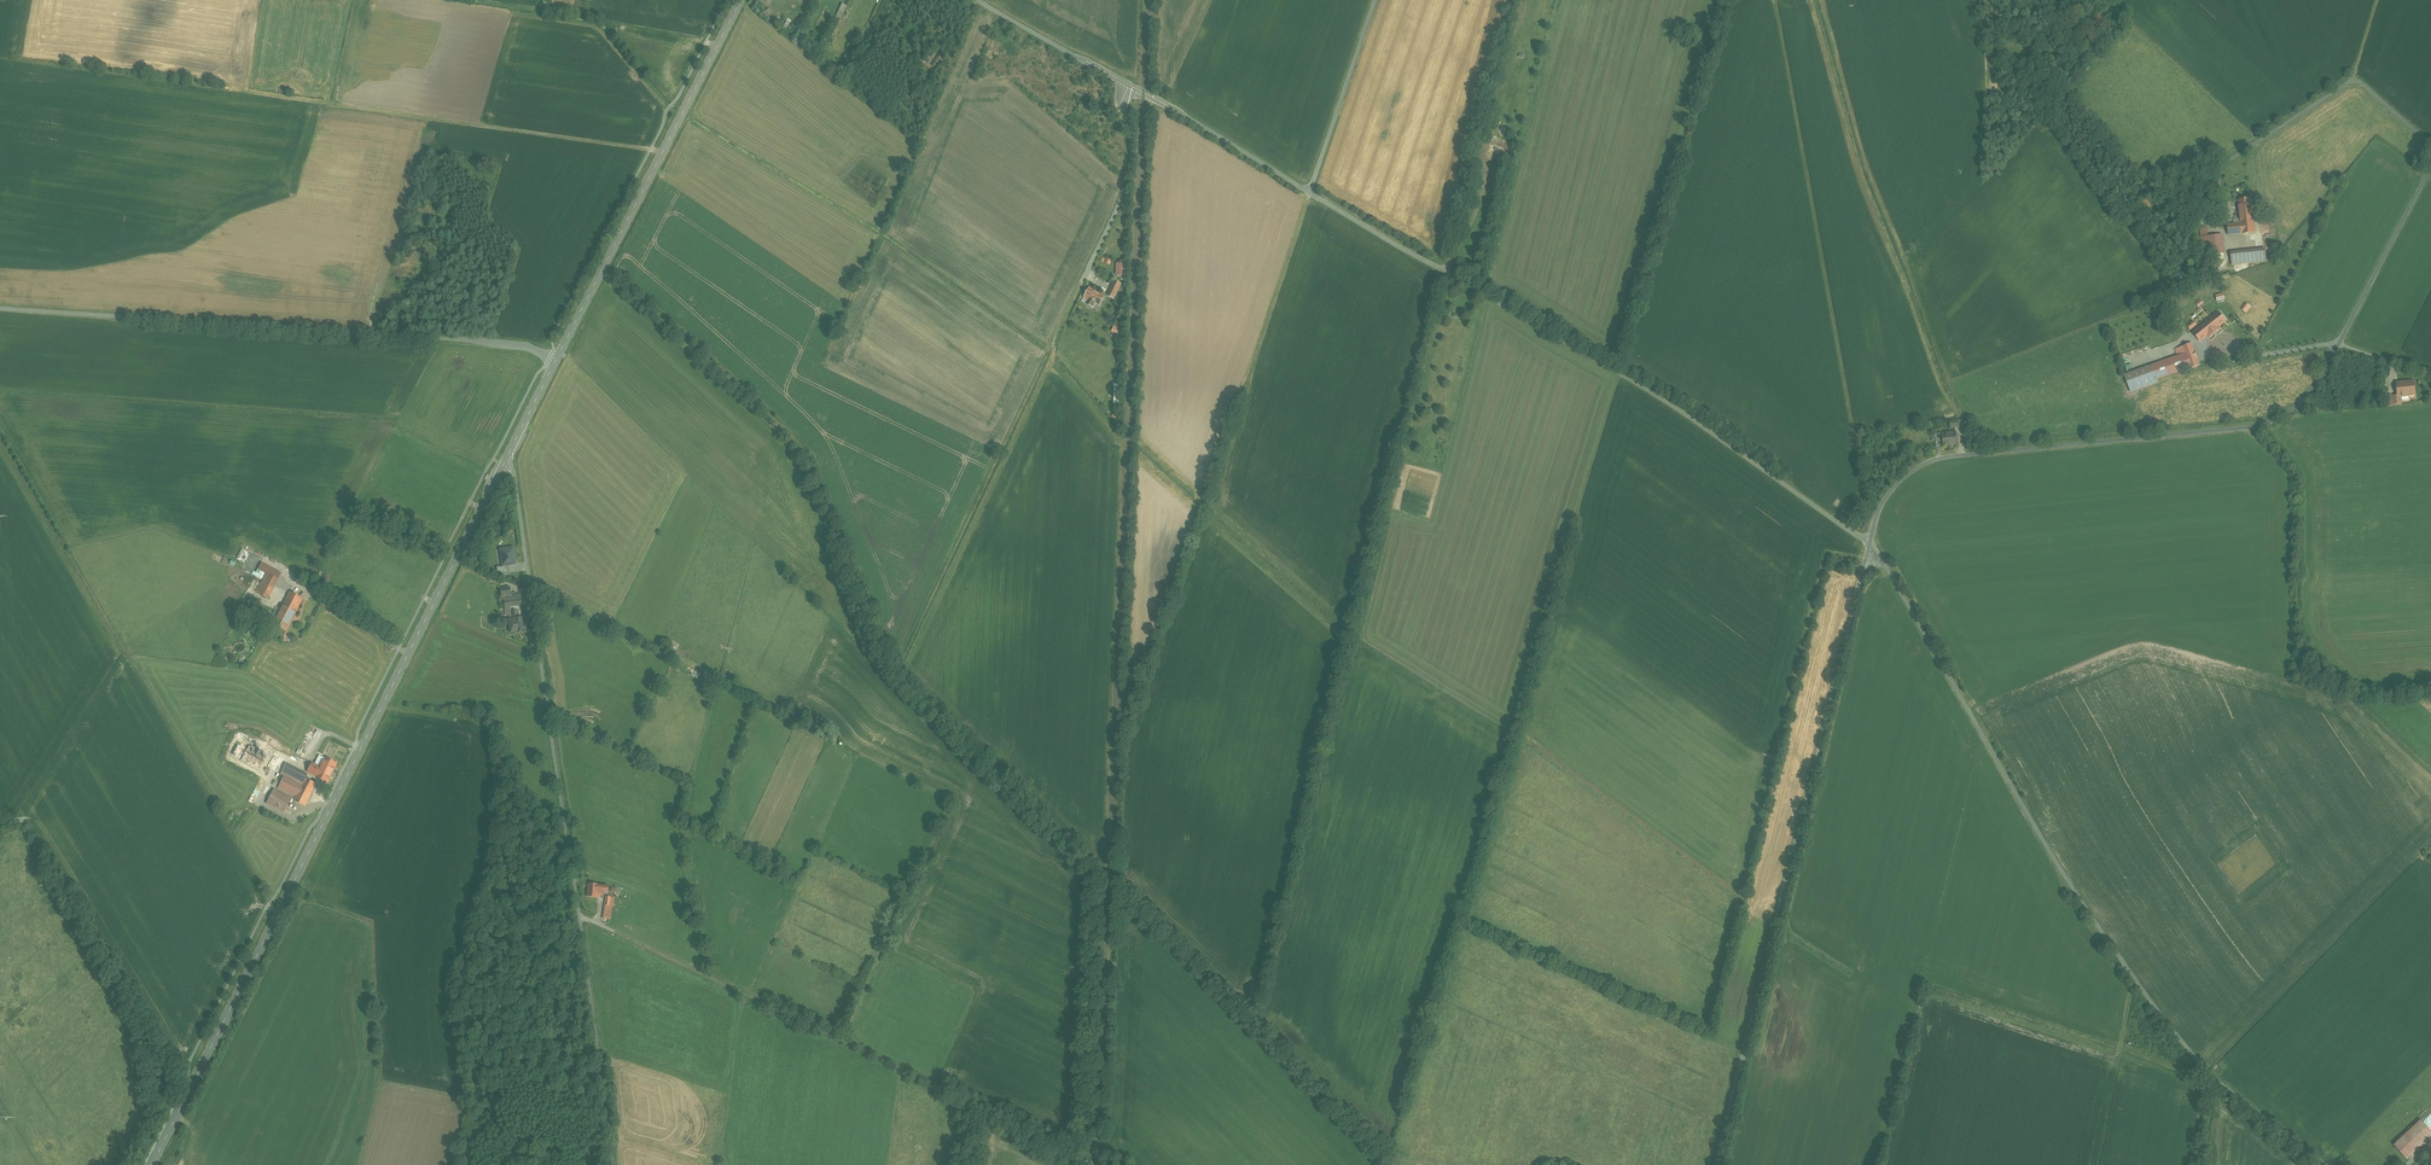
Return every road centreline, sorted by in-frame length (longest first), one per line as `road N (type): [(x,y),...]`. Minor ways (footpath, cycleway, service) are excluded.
road 1 (track): [(1086,1164),(1094,895),(1085,870),(887,660),(808,458),(775,416),(603,268)]
road 2 (tertiary): [(506,459),(154,1164)]
road 3 (unclassified): [(2332,1164),(2209,1067),(2057,853),(1870,542)]
road 4 (unclassified): [(2430,162),(2321,373),(2290,410),(2255,427),(1944,452),(1887,489),(1870,542)]
road 5 (unclassified): [(506,459),(514,470),(611,1164)]
road 6 (unclassified): [(1870,542),(1676,403),(1310,187)]
road 7 (unclassified): [(1870,542),(1720,1164)]
road 8 (track): [(1087,1153),(577,907)]
road 9 (unclassified): [(557,360),(509,344),(0,308)]
road 10 (track): [(1770,0),(1870,542)]
road 11 (tertiary): [(740,0),(557,360)]
road 12 (unclassified): [(1310,187),(982,0)]
road 13 (unclassified): [(1374,0),(1310,187)]

